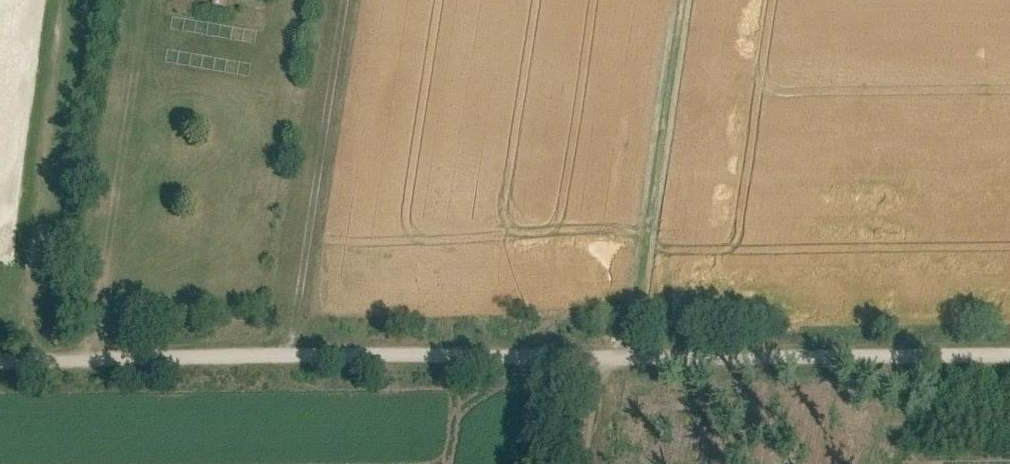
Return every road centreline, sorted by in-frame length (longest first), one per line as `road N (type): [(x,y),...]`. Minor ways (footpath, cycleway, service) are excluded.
road 1 (track): [(1009,356),(0,363)]
road 2 (track): [(66,362),(99,328),(149,0)]
road 3 (track): [(275,359),(294,342),(299,321),(349,0)]

